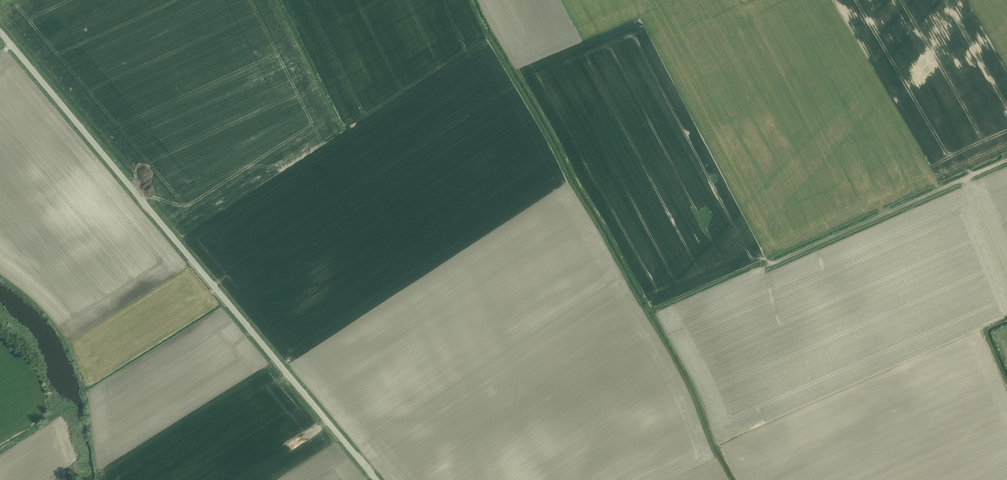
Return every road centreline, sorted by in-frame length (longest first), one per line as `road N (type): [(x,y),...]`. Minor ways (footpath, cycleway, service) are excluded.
road 1 (tertiary): [(377,479),(0,33)]
road 2 (track): [(1006,159),(768,264)]

